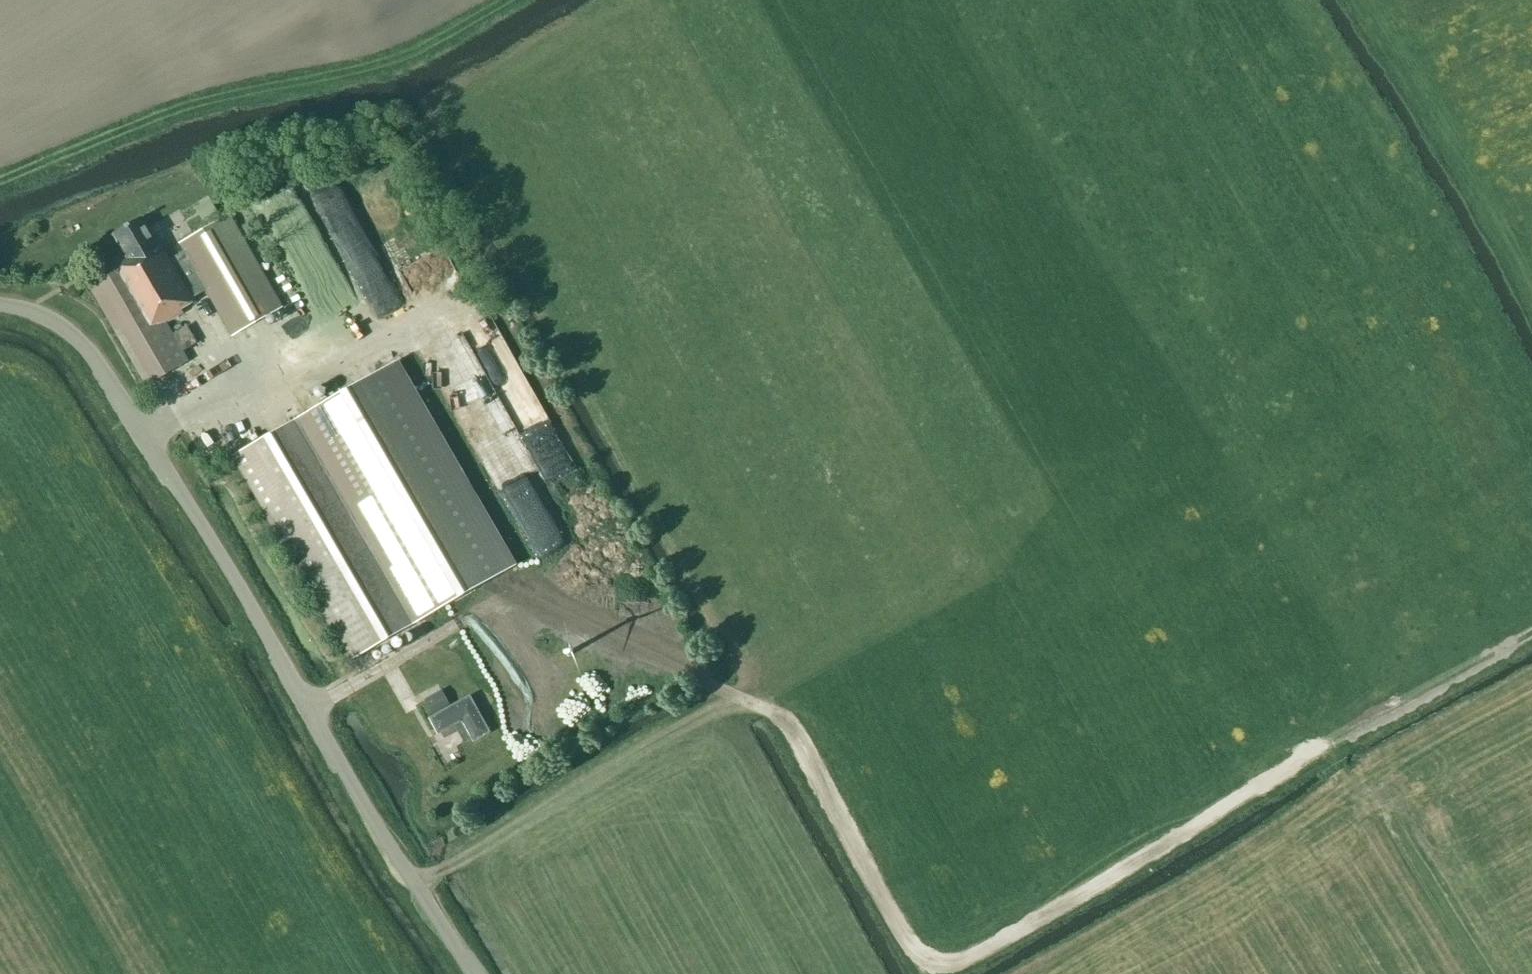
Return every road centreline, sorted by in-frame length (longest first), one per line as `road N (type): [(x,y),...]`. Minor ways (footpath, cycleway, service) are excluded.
road 1 (unclassified): [(473,973),(114,378),(69,328),(0,301)]

